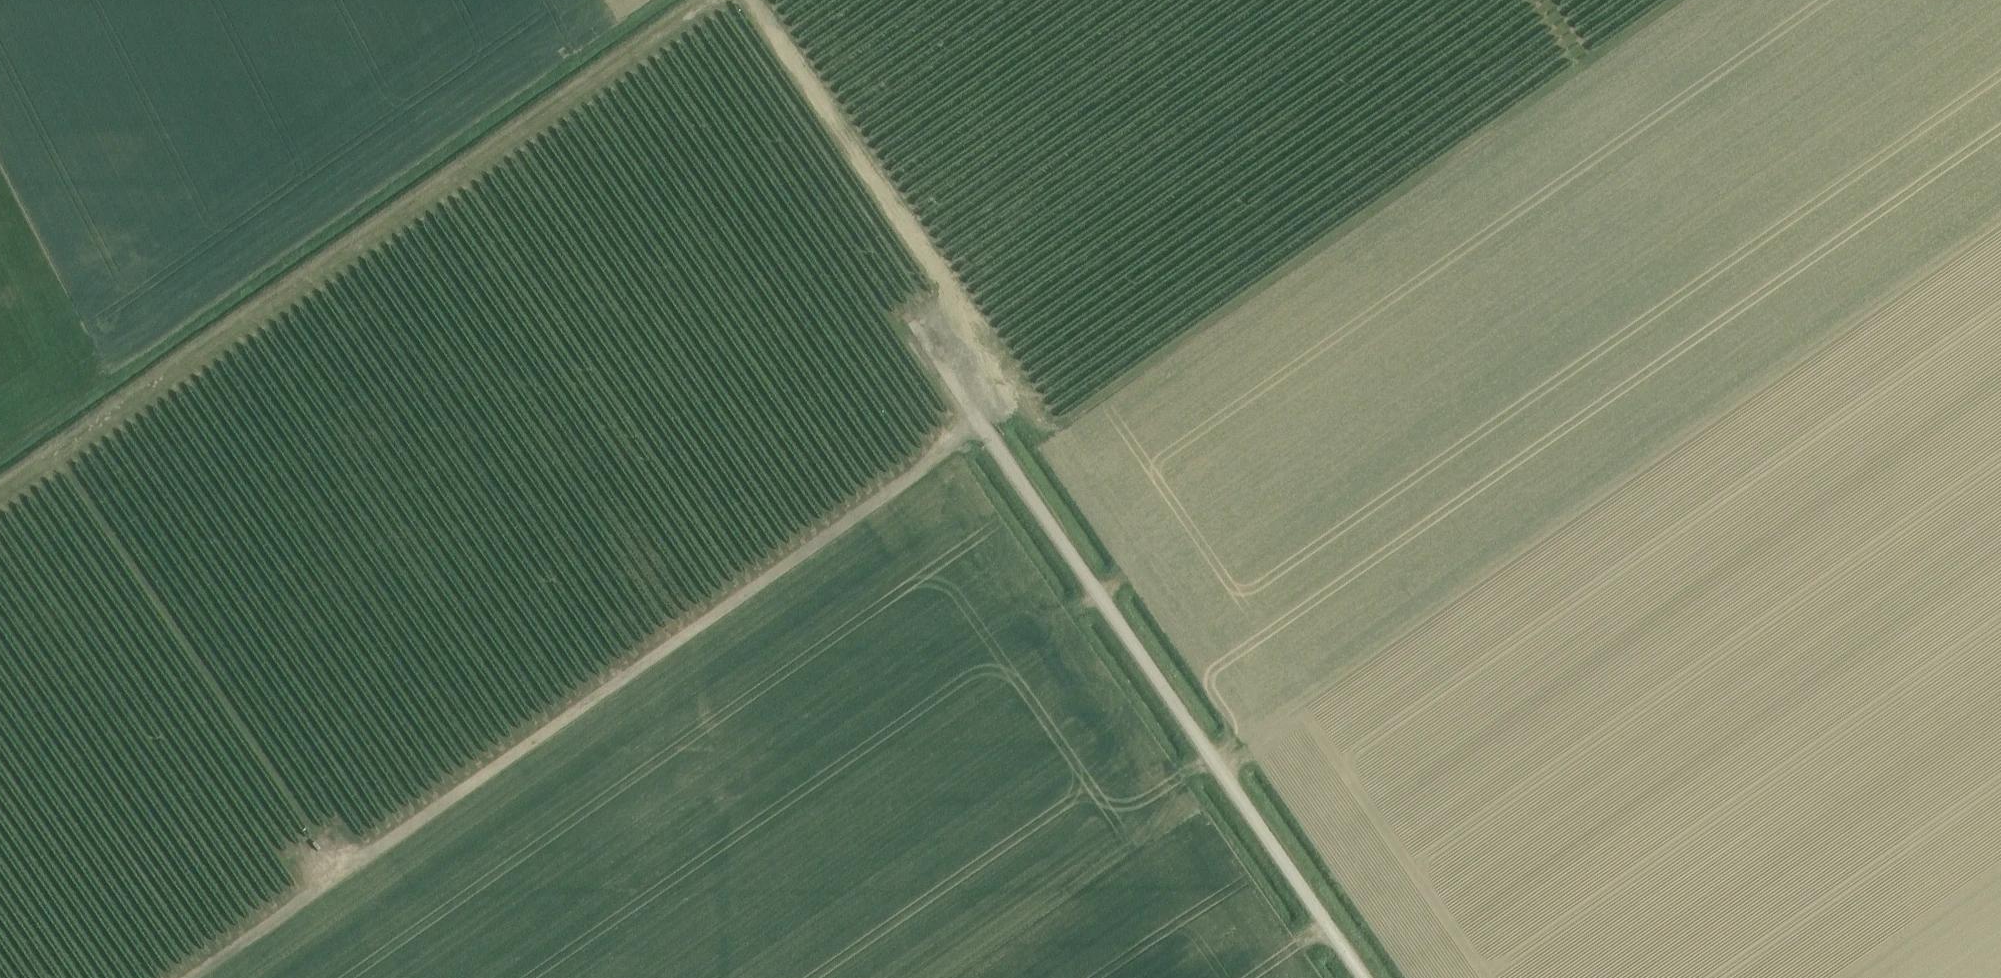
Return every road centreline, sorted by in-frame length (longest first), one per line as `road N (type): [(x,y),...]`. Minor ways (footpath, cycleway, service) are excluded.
road 1 (unclassified): [(1353,977),(988,435)]

